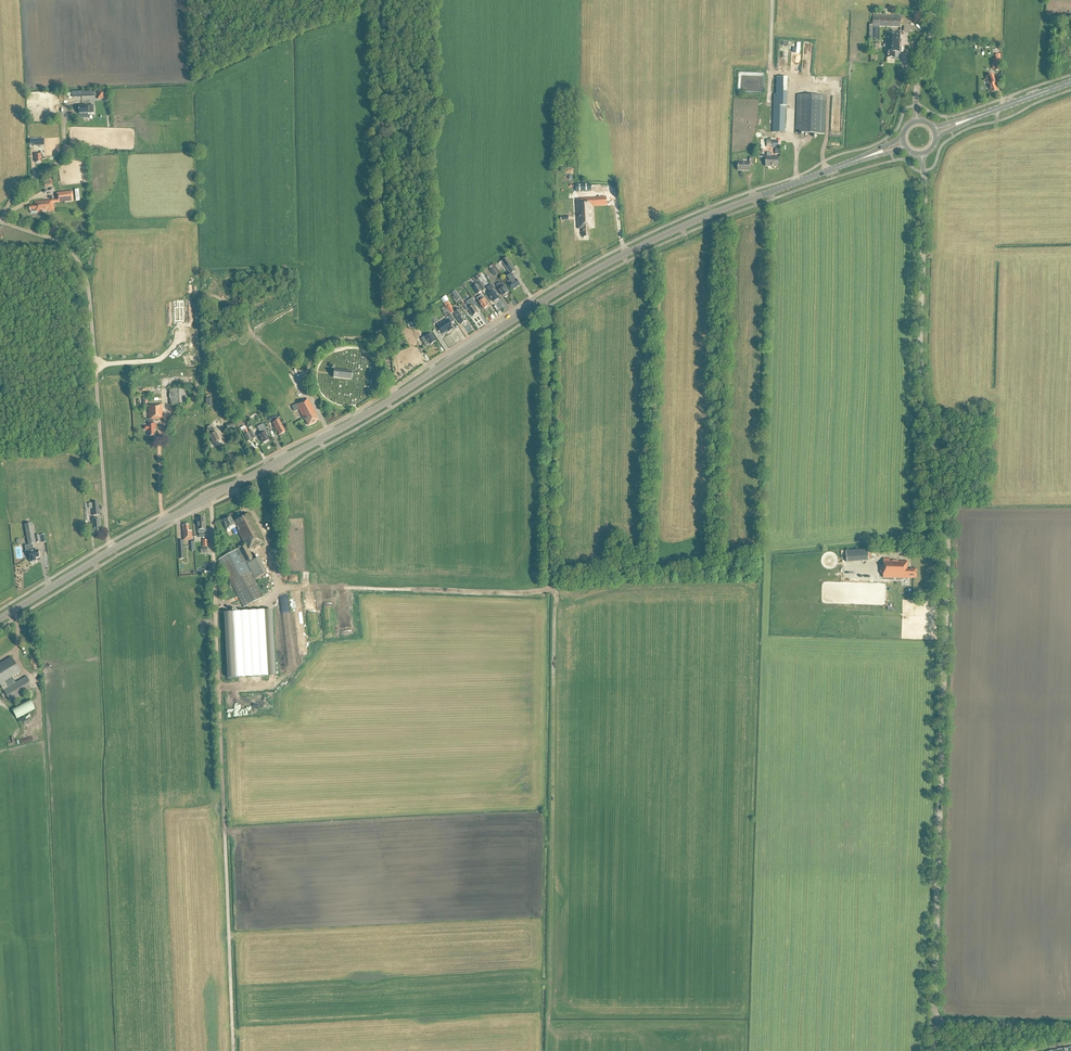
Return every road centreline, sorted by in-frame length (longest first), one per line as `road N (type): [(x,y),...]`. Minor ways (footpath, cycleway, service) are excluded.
road 1 (tertiary): [(933,1021),(946,515),(916,374),(922,154)]
road 2 (primary): [(390,401),(627,254),(862,159)]
road 3 (track): [(388,393),(381,0)]
road 4 (track): [(0,221),(57,240),(86,274),(109,542)]
road 5 (primary): [(165,521),(328,436)]
road 6 (unclassified): [(933,1021),(1070,1026)]
road 7 (primary): [(0,620),(113,549)]
road 8 (track): [(772,0),(772,72),(829,94)]
road 9 (track): [(163,514),(165,382)]
road 10 (tertiary): [(917,121),(934,0)]

